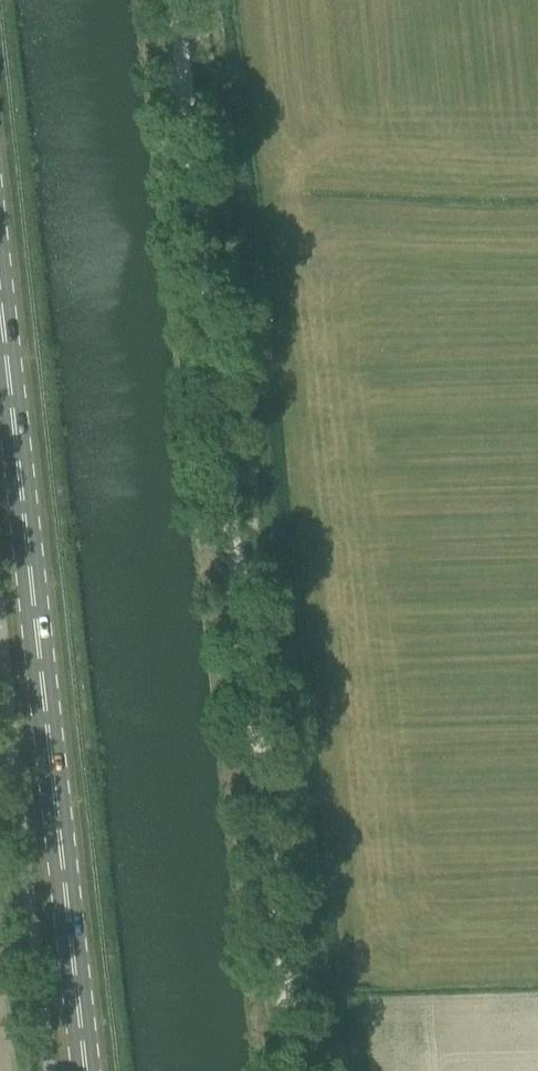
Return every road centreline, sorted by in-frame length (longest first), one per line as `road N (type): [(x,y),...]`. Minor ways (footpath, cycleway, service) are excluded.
road 1 (track): [(295,1070),(174,0)]
road 2 (primary): [(87,1070),(0,281)]

